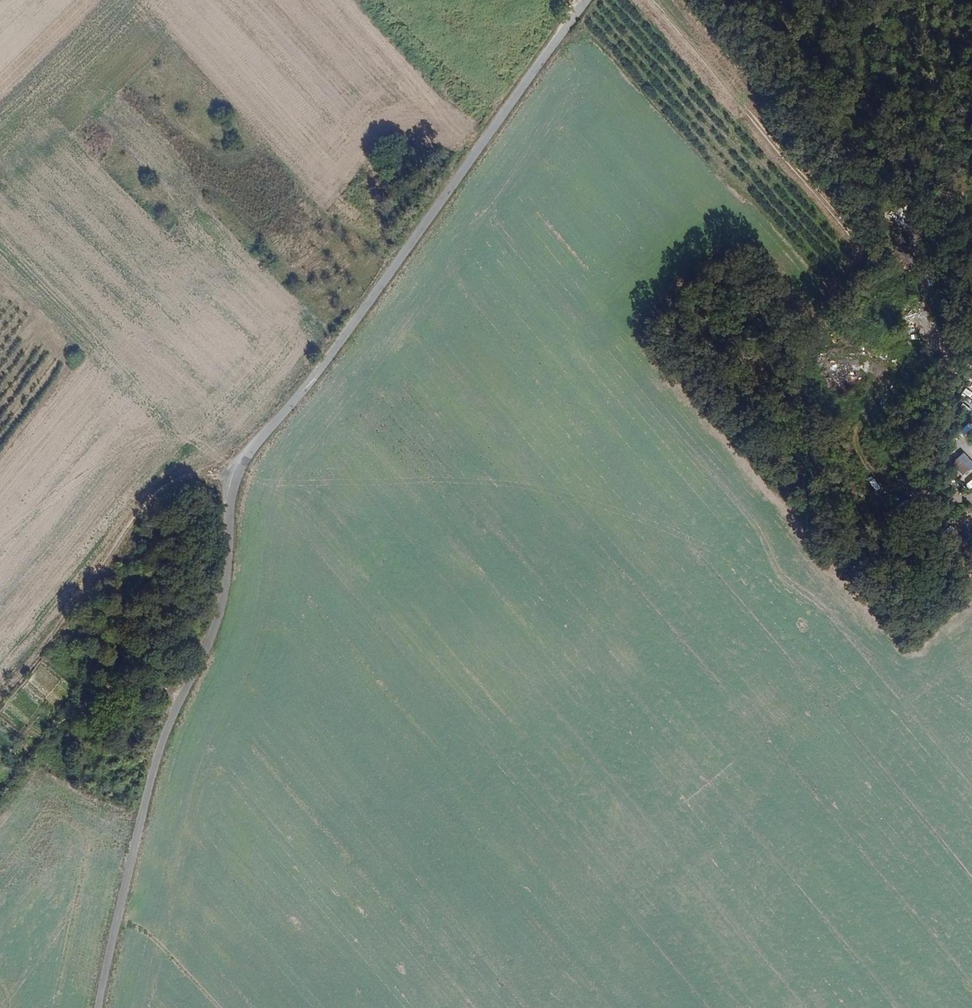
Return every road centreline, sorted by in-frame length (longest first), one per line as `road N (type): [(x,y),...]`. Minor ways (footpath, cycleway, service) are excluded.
road 1 (unclassified): [(589,0),(317,369),(235,463),(221,614),(152,767),(98,1007)]
road 2 (track): [(235,463),(150,521),(0,699)]

